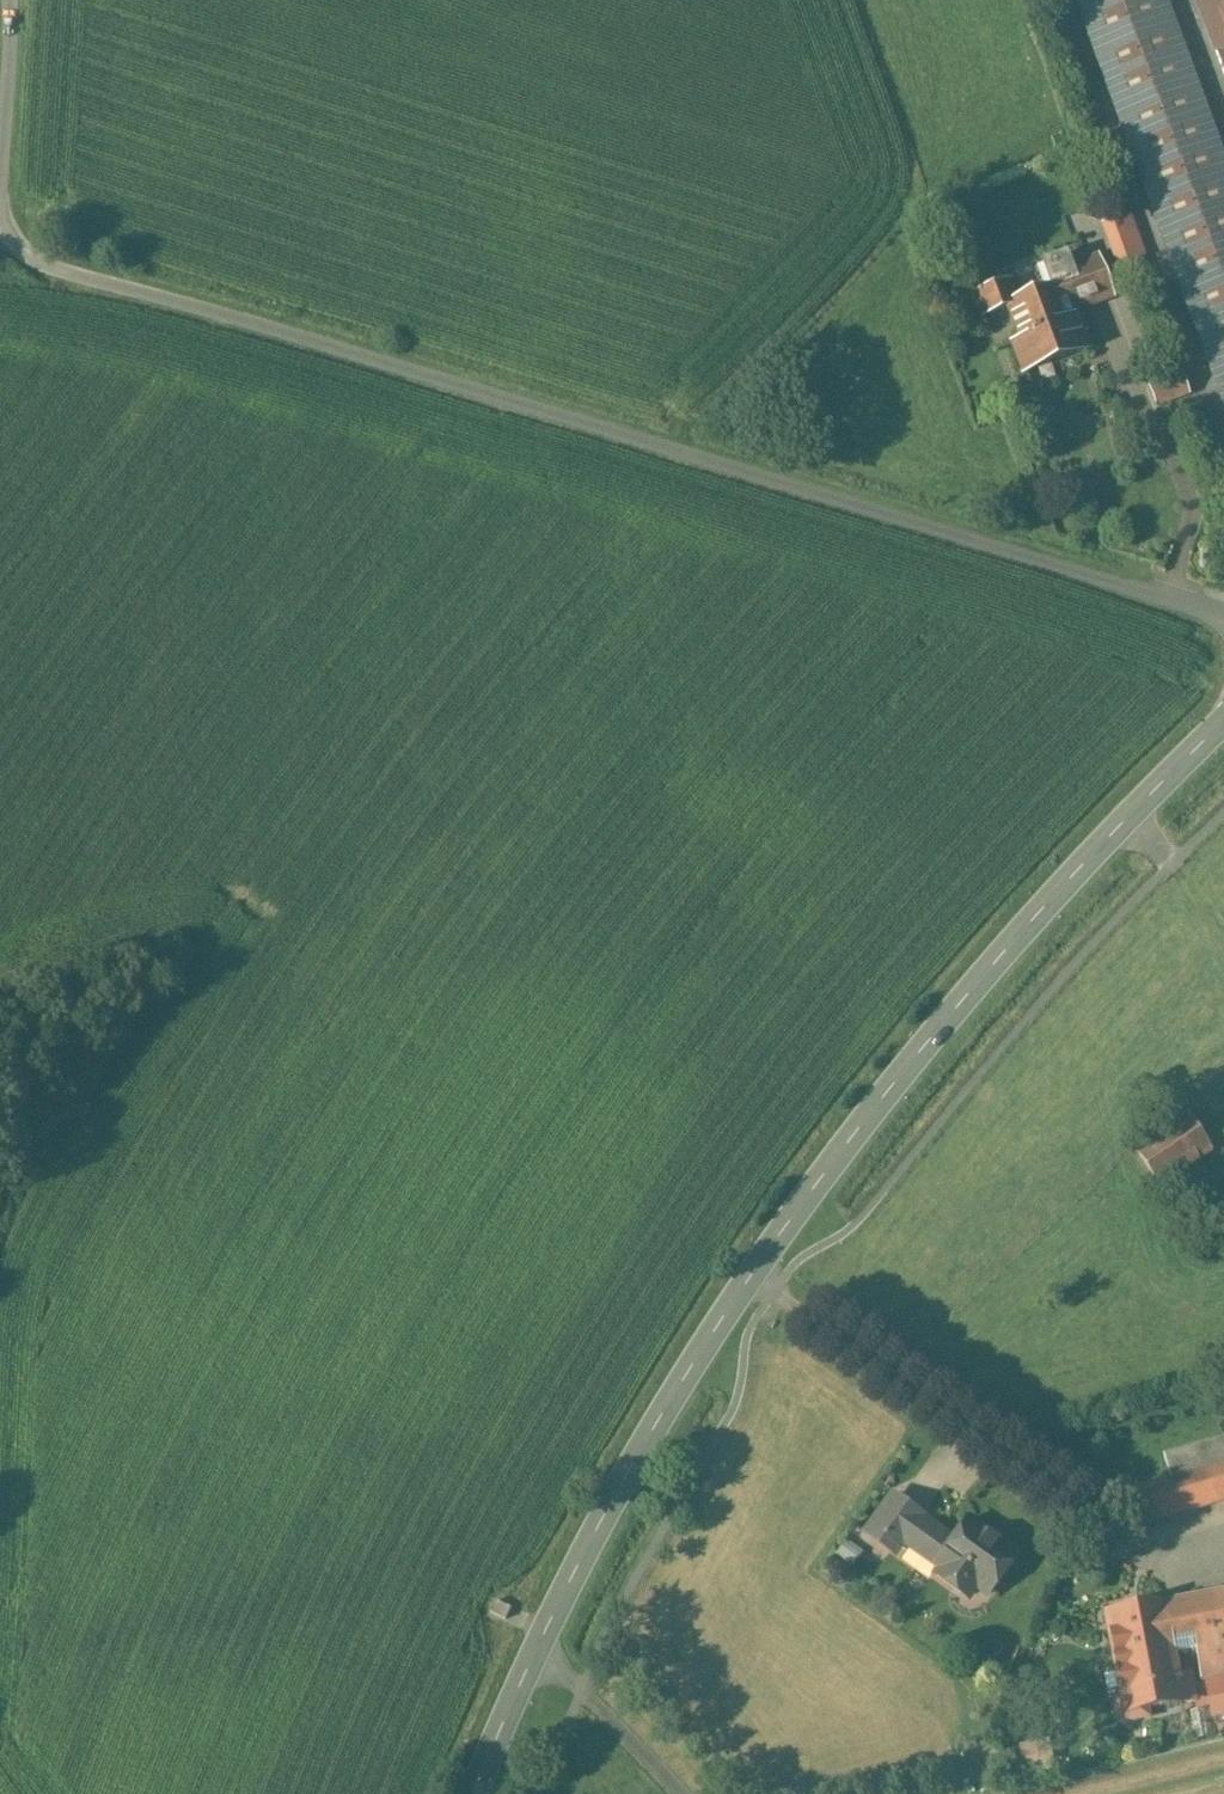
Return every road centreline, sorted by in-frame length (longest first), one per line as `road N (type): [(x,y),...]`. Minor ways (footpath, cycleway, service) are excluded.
road 1 (unclassified): [(19,0),(9,246),(27,261),(166,295),(1223,621)]
road 2 (tertiary): [(473,1793),(624,1481),(813,1189),(1003,954),(1223,722)]

